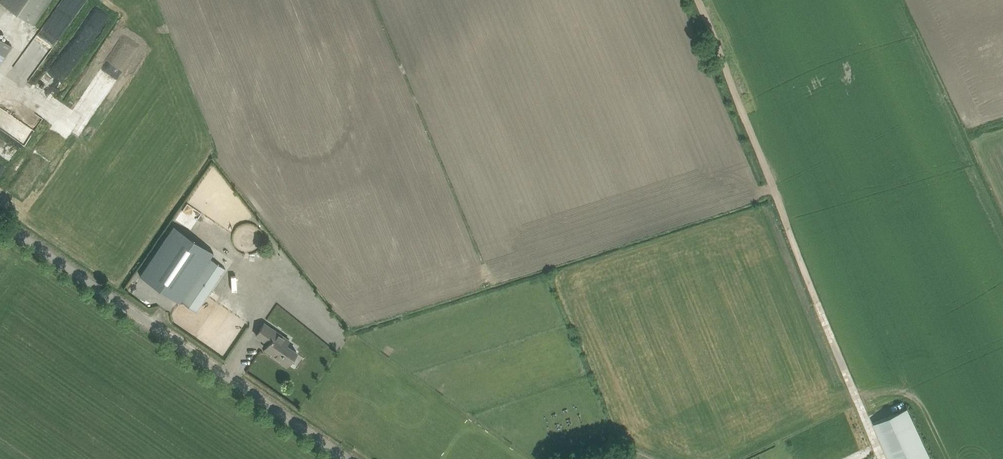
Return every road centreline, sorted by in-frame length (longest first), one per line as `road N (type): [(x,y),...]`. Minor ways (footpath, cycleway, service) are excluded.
road 1 (track): [(691,0),(883,458)]
road 2 (unclassified): [(349,458),(0,219)]

